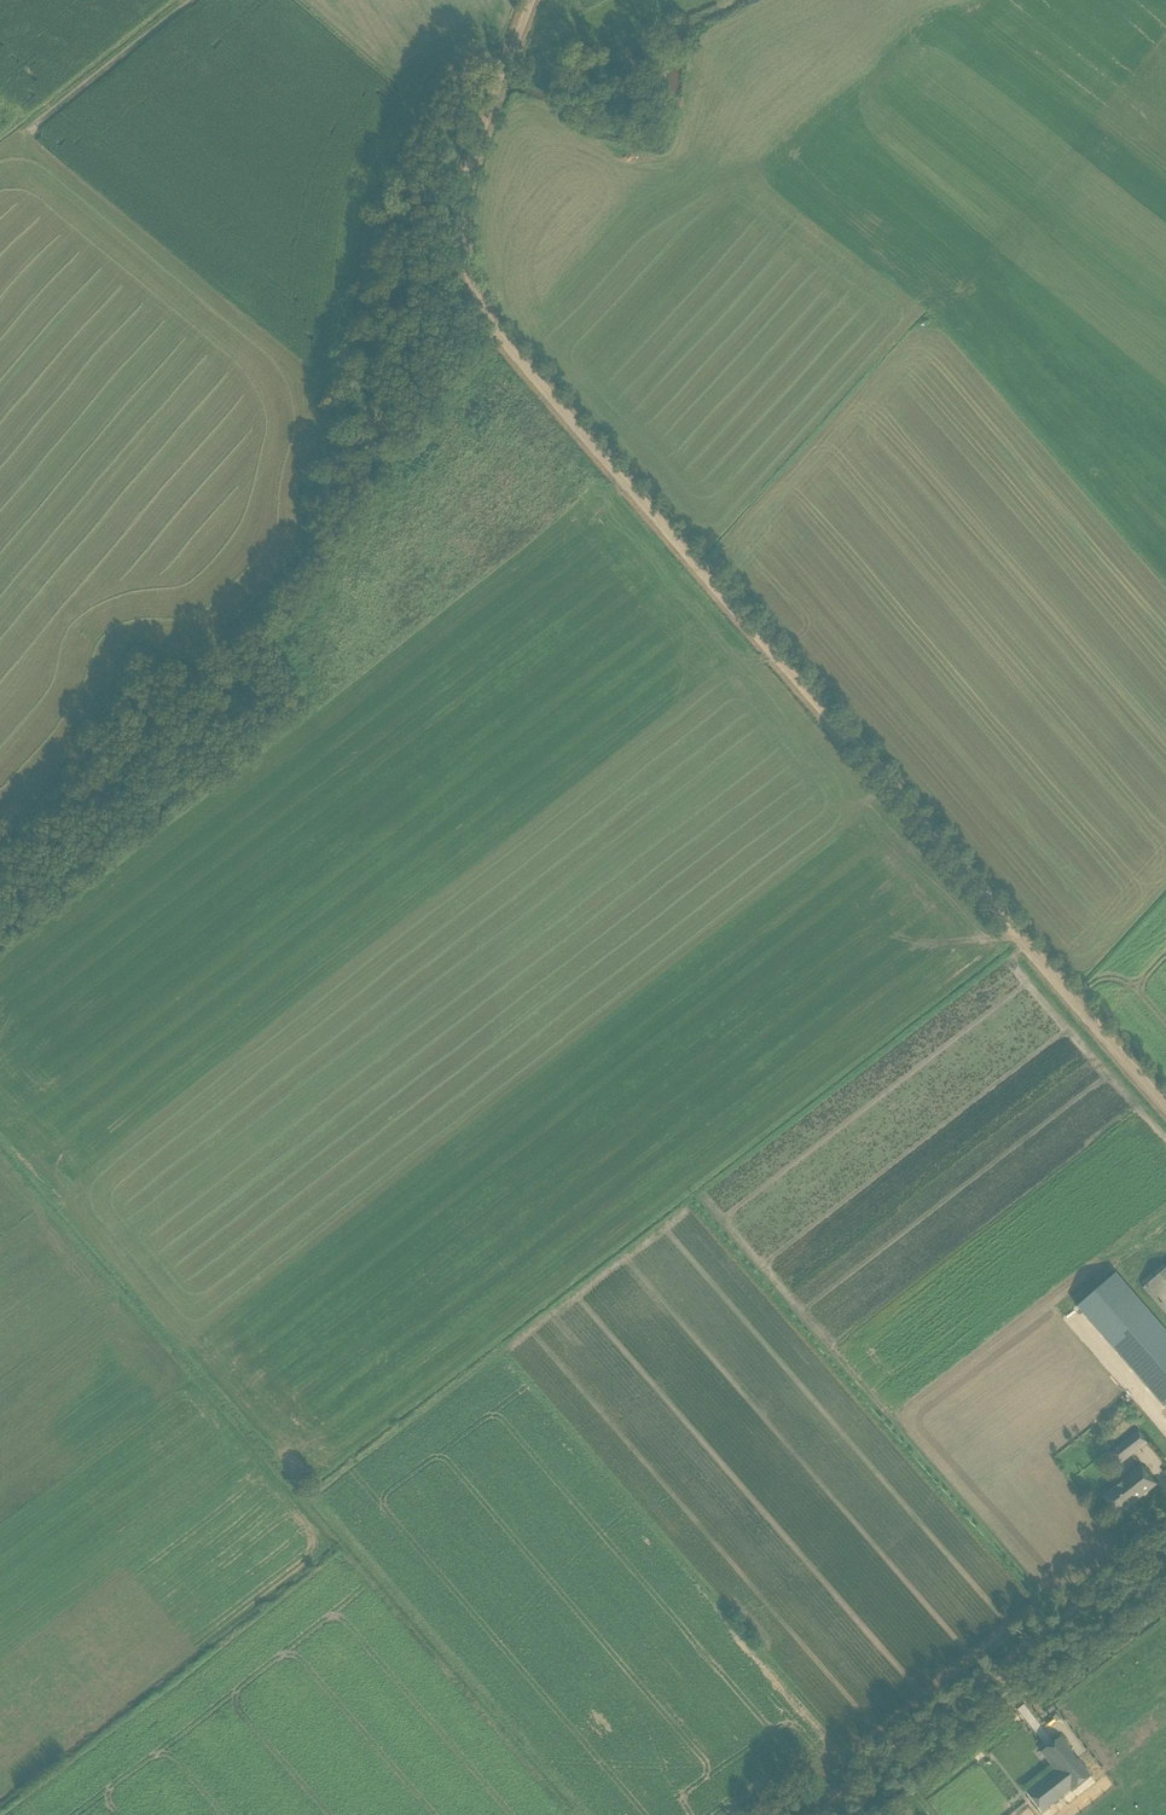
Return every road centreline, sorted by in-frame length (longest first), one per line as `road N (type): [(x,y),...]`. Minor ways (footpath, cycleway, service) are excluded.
road 1 (track): [(484,115),(456,226),(471,282),(515,355),(1165,1109)]
road 2 (track): [(1165,1527),(794,1814)]
road 3 (track): [(530,0),(484,115)]

